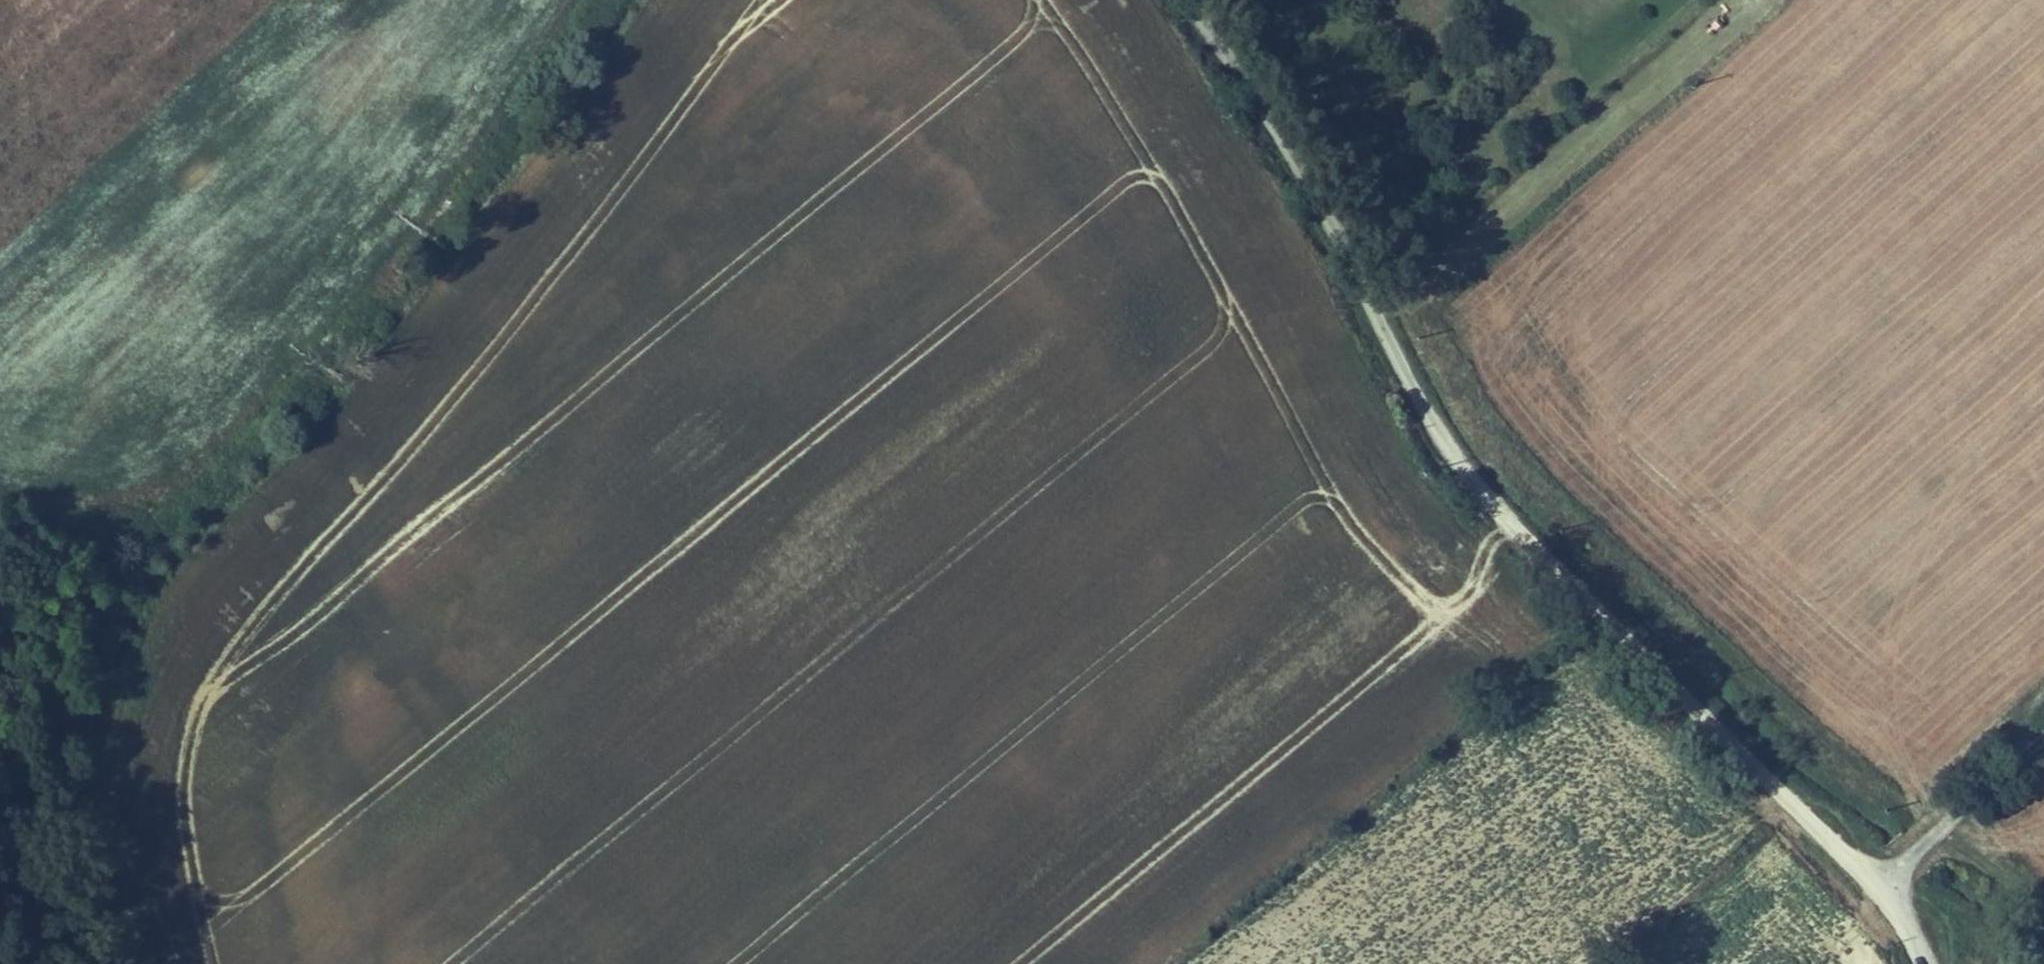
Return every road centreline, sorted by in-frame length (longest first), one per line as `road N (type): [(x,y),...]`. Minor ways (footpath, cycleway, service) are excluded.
road 1 (tertiary): [(1921,963),(1852,866),(1611,638),(1477,497),(1399,377),(1335,239),(1185,0)]
road 2 (track): [(2043,903),(1940,832)]

